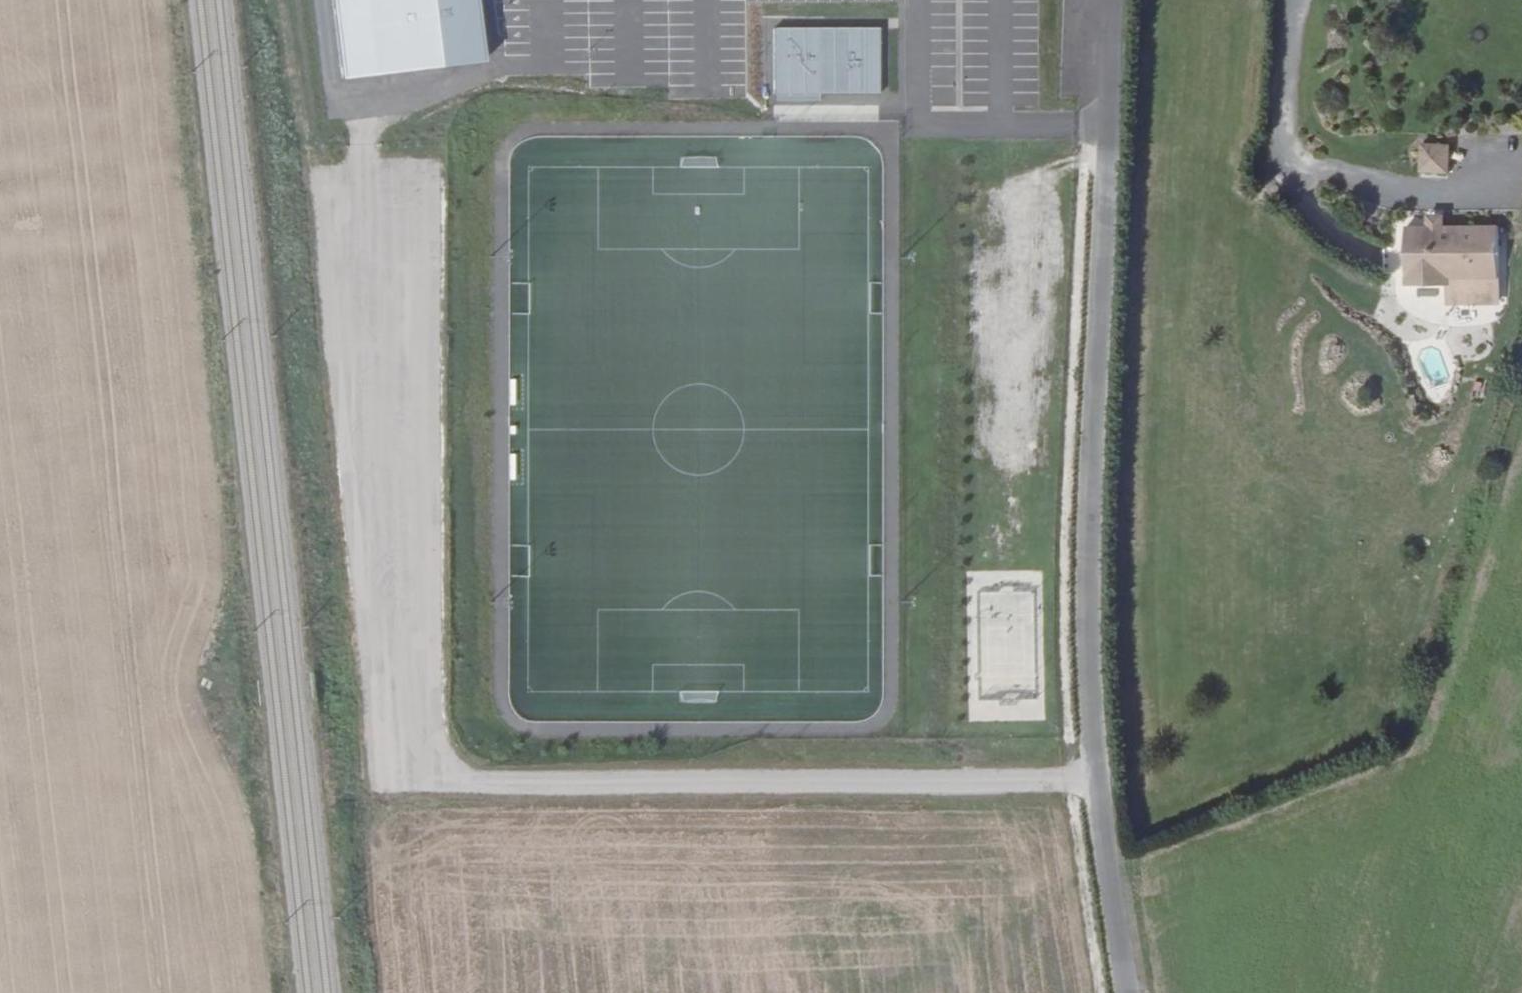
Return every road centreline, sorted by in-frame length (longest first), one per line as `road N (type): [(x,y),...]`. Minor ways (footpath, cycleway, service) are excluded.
road 1 (unclassified): [(1094,786),(480,780),(445,763),(420,736),(397,686),(375,164)]
road 2 (unclassified): [(1116,0),(1083,643),(1094,786)]
road 3 (unclassified): [(1094,786),(1124,992)]

